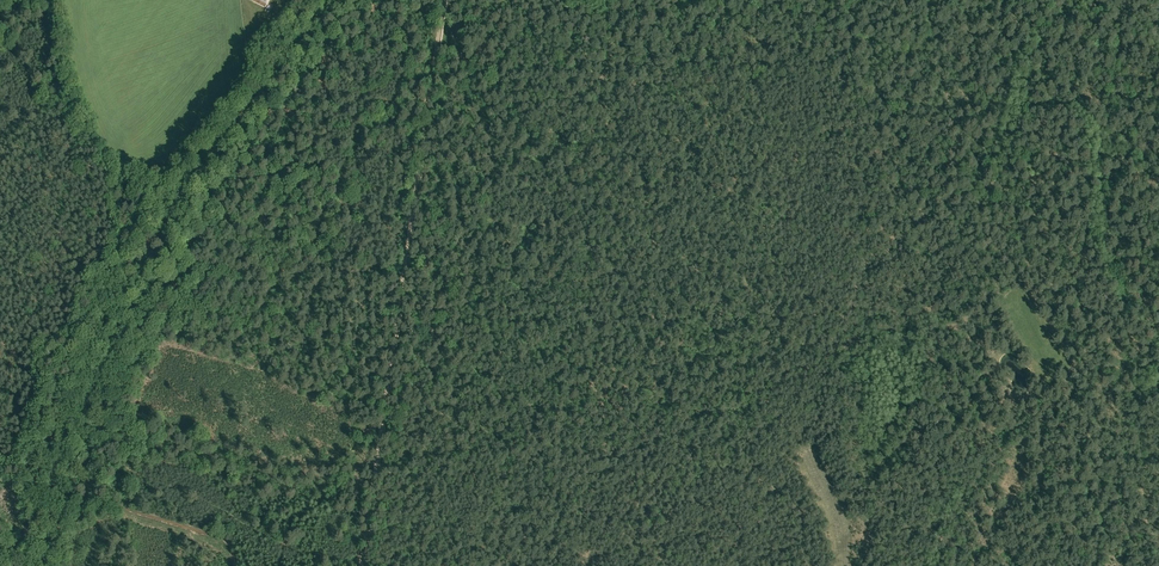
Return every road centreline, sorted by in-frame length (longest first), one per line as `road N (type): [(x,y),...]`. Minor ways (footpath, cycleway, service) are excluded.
road 1 (track): [(361,565),(445,0)]

